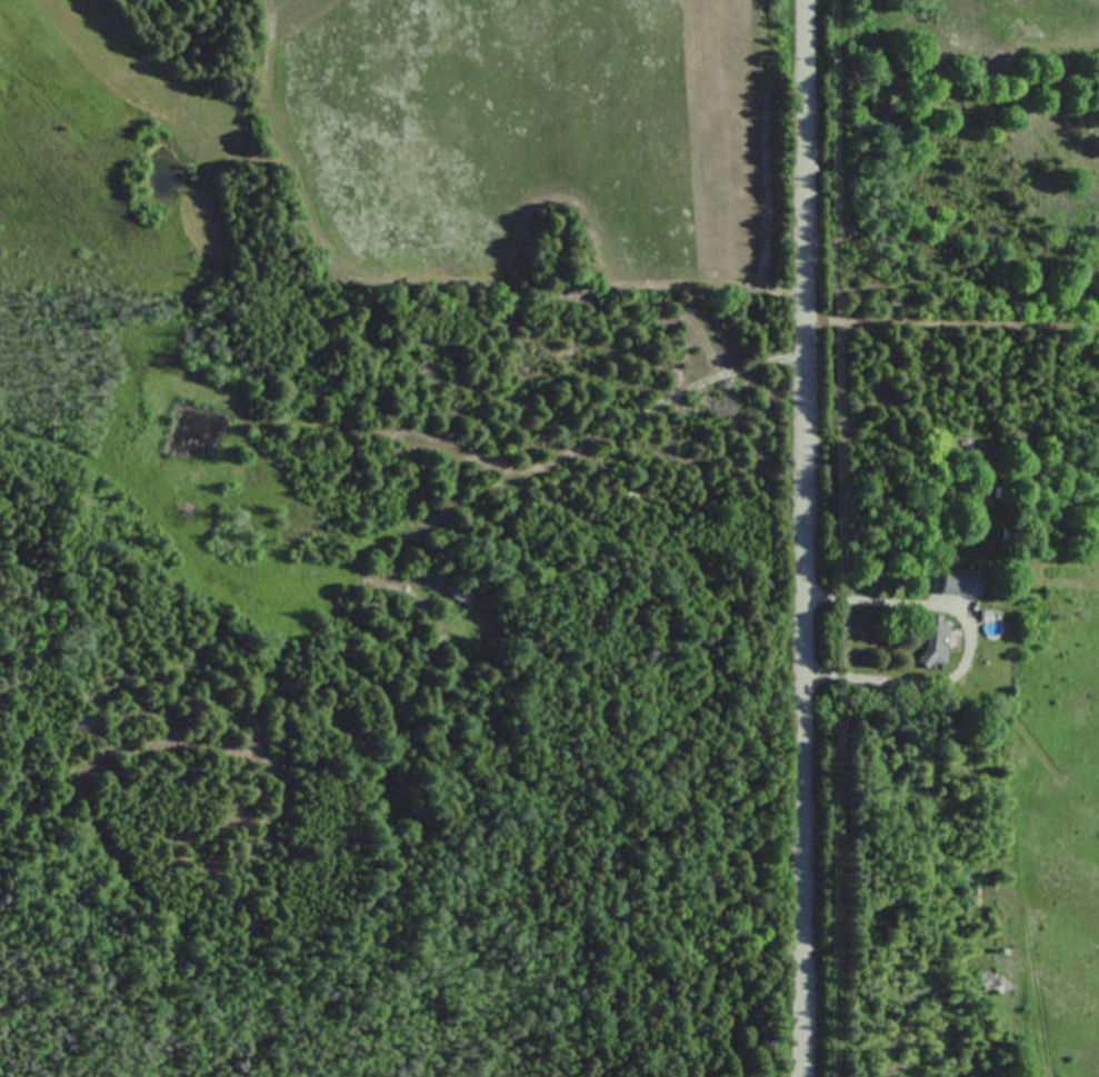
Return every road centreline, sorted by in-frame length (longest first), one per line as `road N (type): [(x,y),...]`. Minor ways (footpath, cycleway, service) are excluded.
road 1 (residential): [(804,1076),(806,0)]

